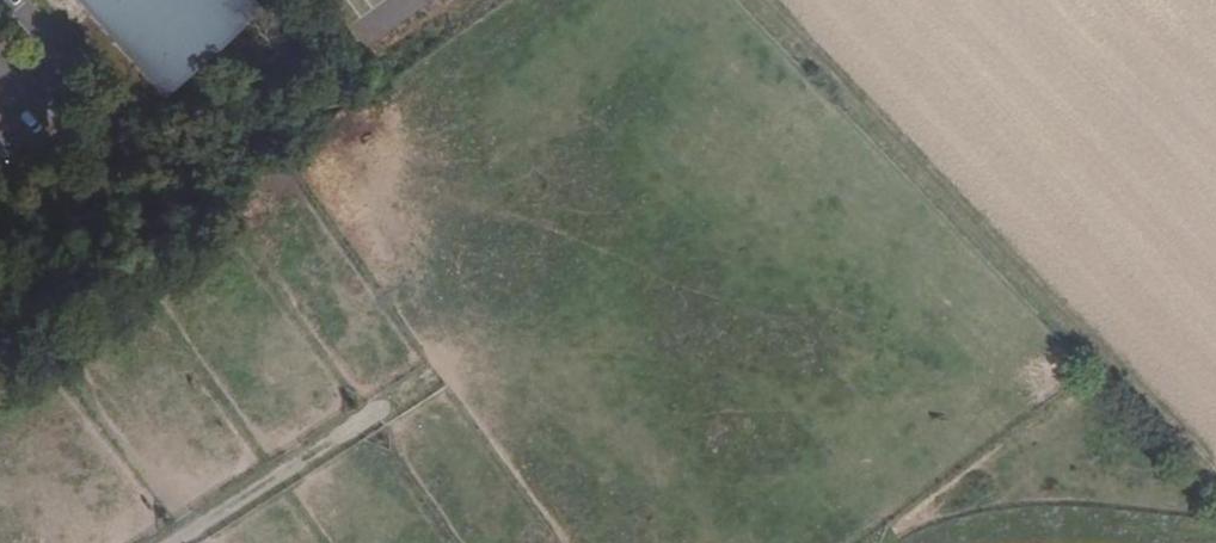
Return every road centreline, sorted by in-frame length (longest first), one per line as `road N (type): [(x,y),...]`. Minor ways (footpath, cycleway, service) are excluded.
road 1 (track): [(1215,486),(759,0)]
road 2 (track): [(164,542),(431,378)]

